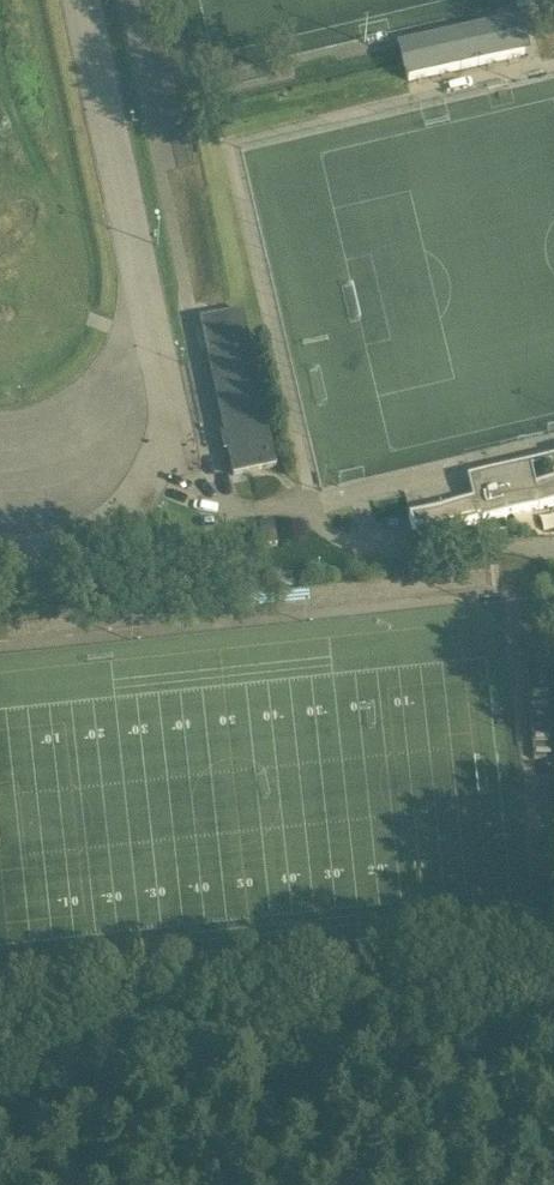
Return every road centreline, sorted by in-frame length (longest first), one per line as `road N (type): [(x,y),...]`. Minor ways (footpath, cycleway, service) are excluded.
road 1 (track): [(0,1064),(553,1000)]

